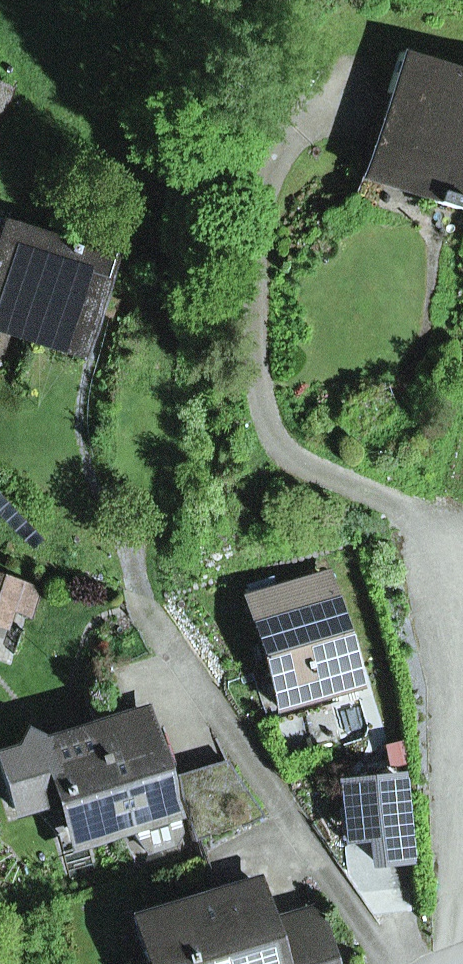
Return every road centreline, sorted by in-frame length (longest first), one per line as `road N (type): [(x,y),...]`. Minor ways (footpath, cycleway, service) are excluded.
road 1 (residential): [(457,962),(452,900),(462,617)]

